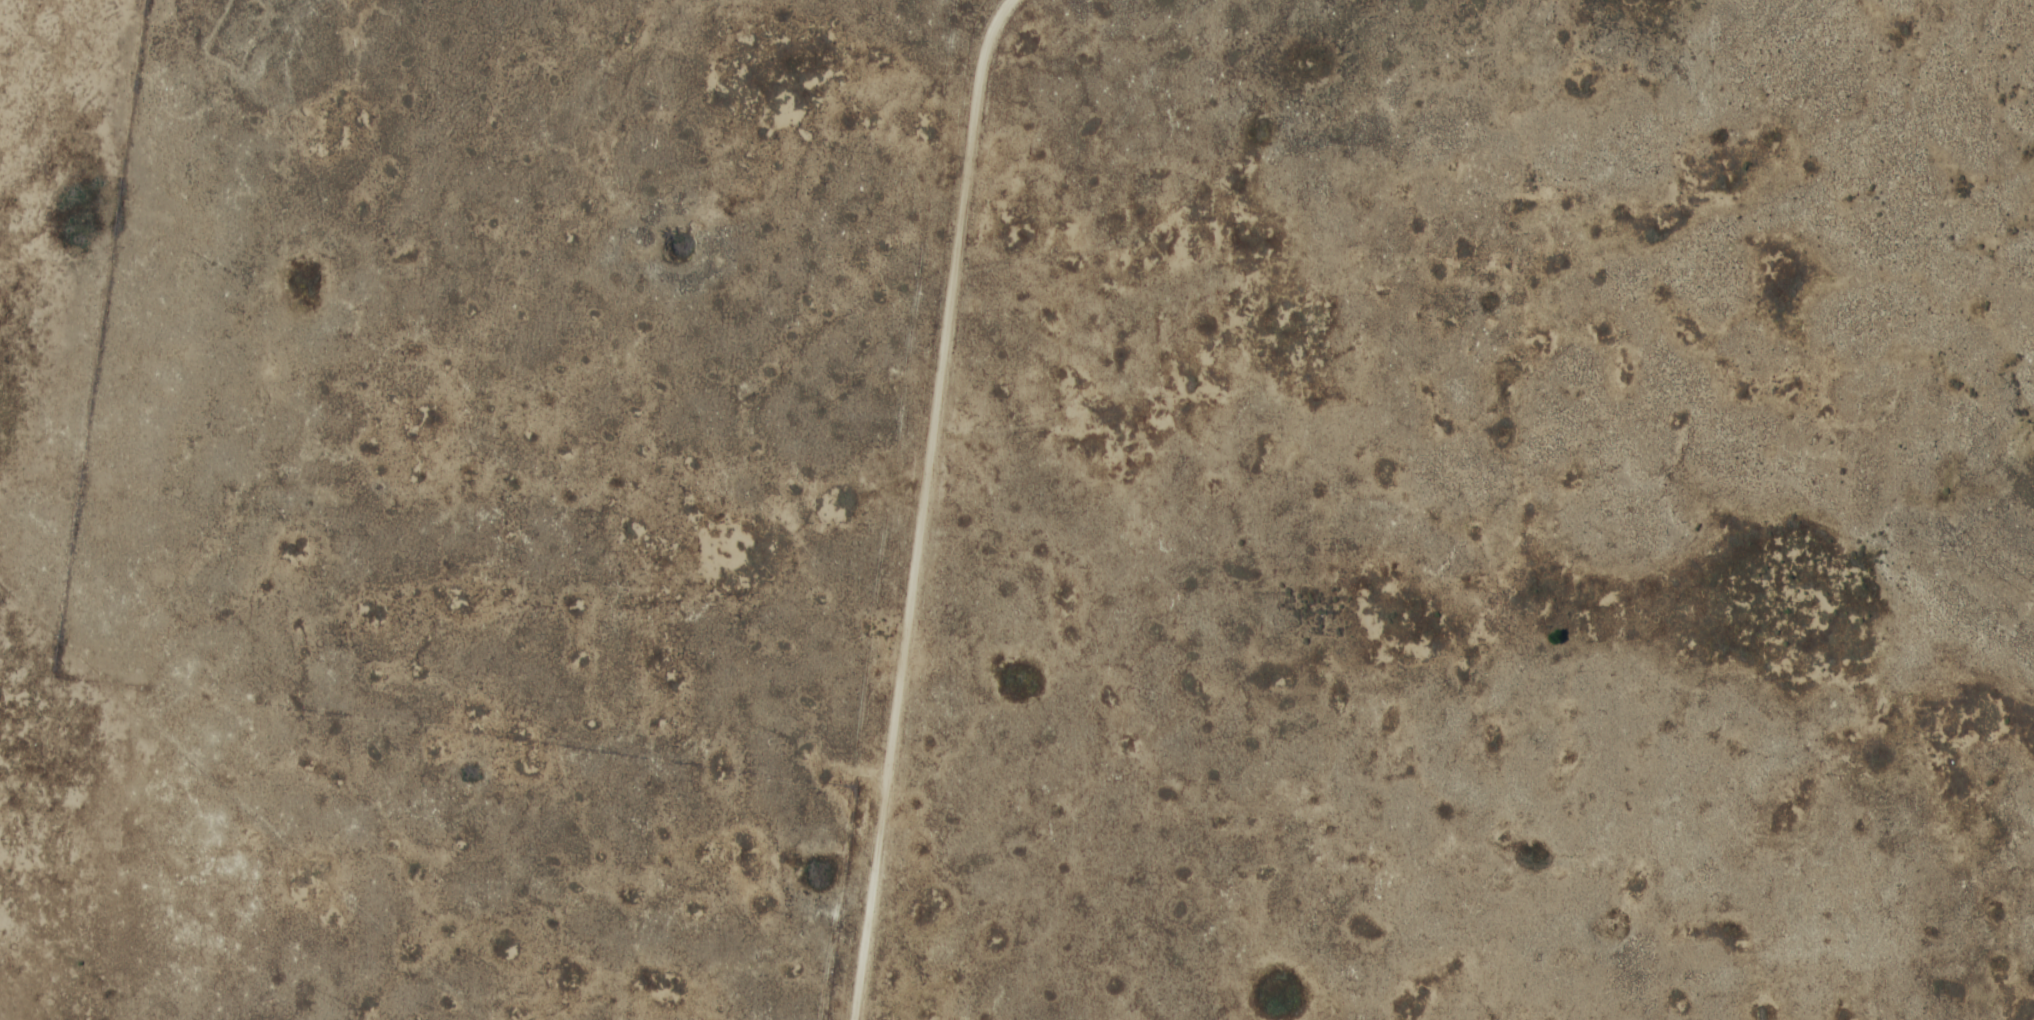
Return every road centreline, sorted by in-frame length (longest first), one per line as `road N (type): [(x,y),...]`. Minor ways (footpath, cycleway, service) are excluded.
road 1 (residential): [(843,1019),(973,60),(999,0)]

